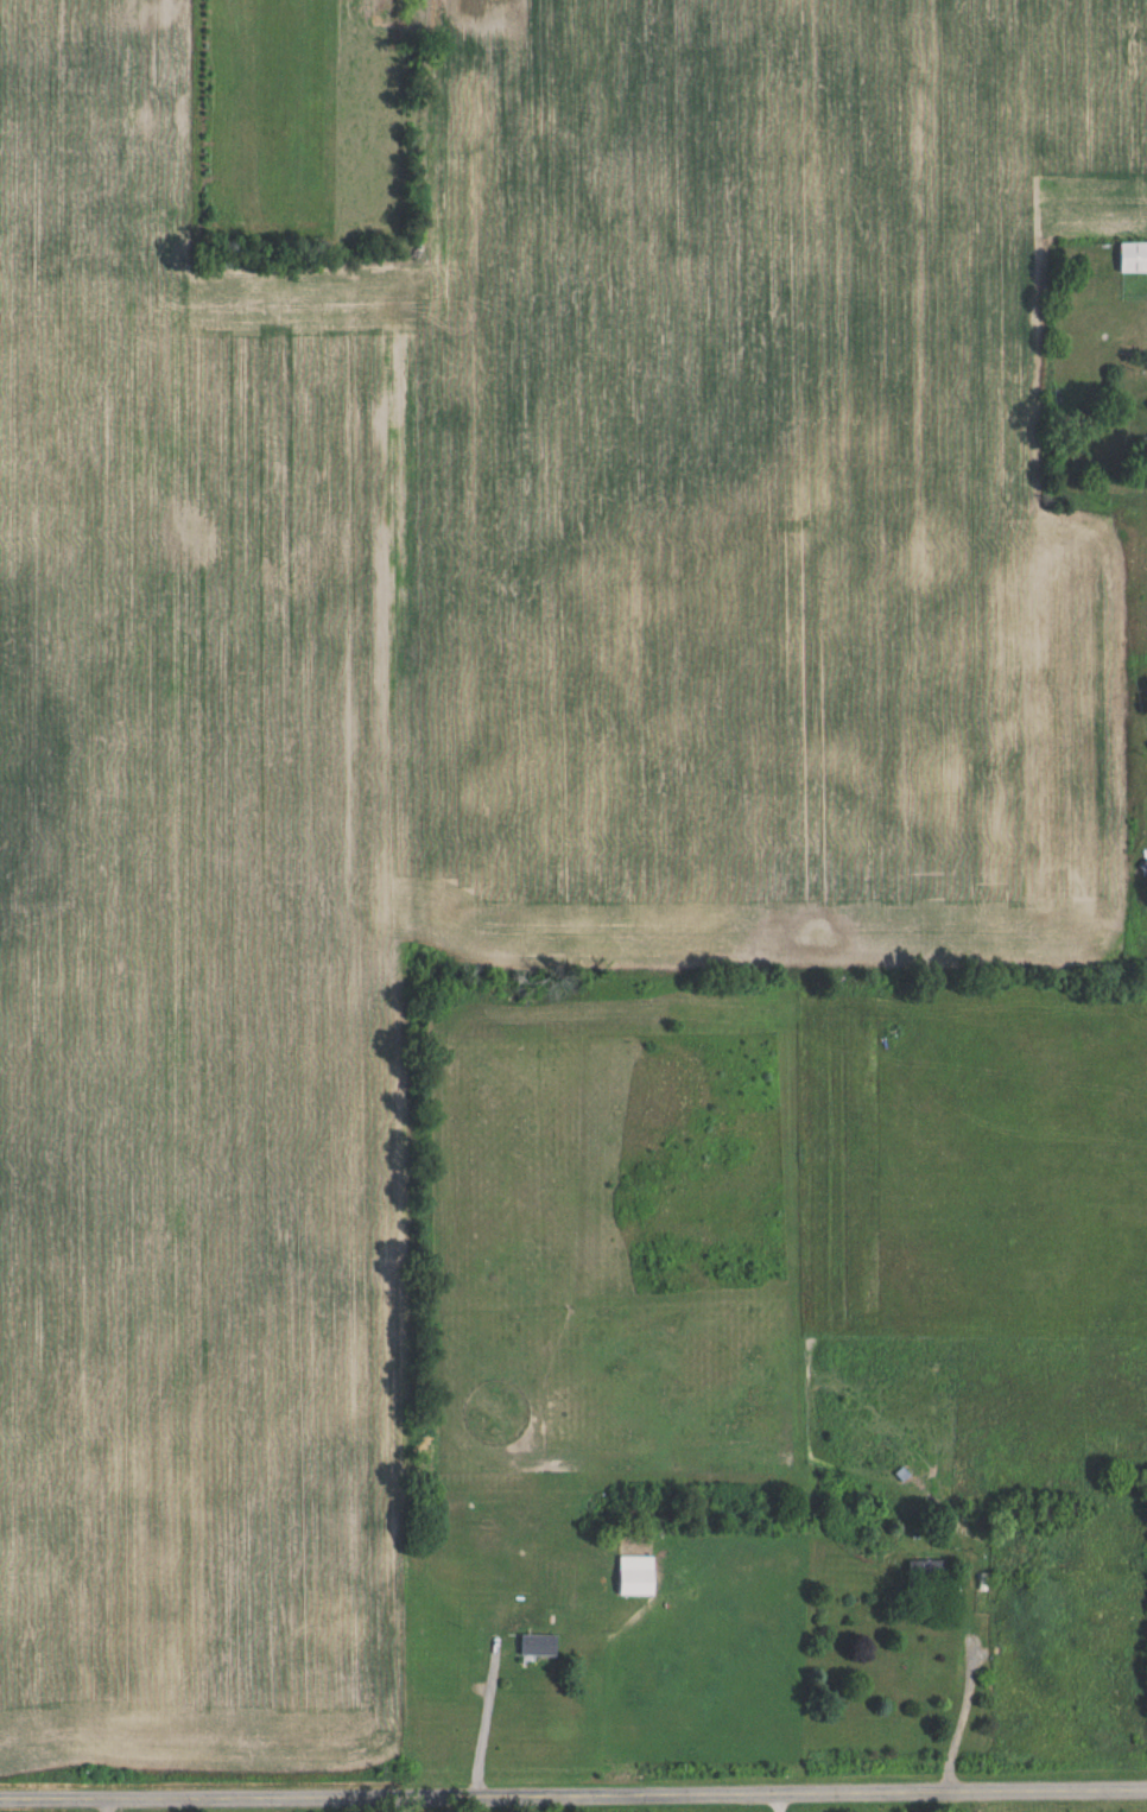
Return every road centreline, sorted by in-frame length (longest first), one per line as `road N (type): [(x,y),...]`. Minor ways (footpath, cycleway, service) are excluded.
road 1 (tertiary): [(1146,1798),(0,1806)]

